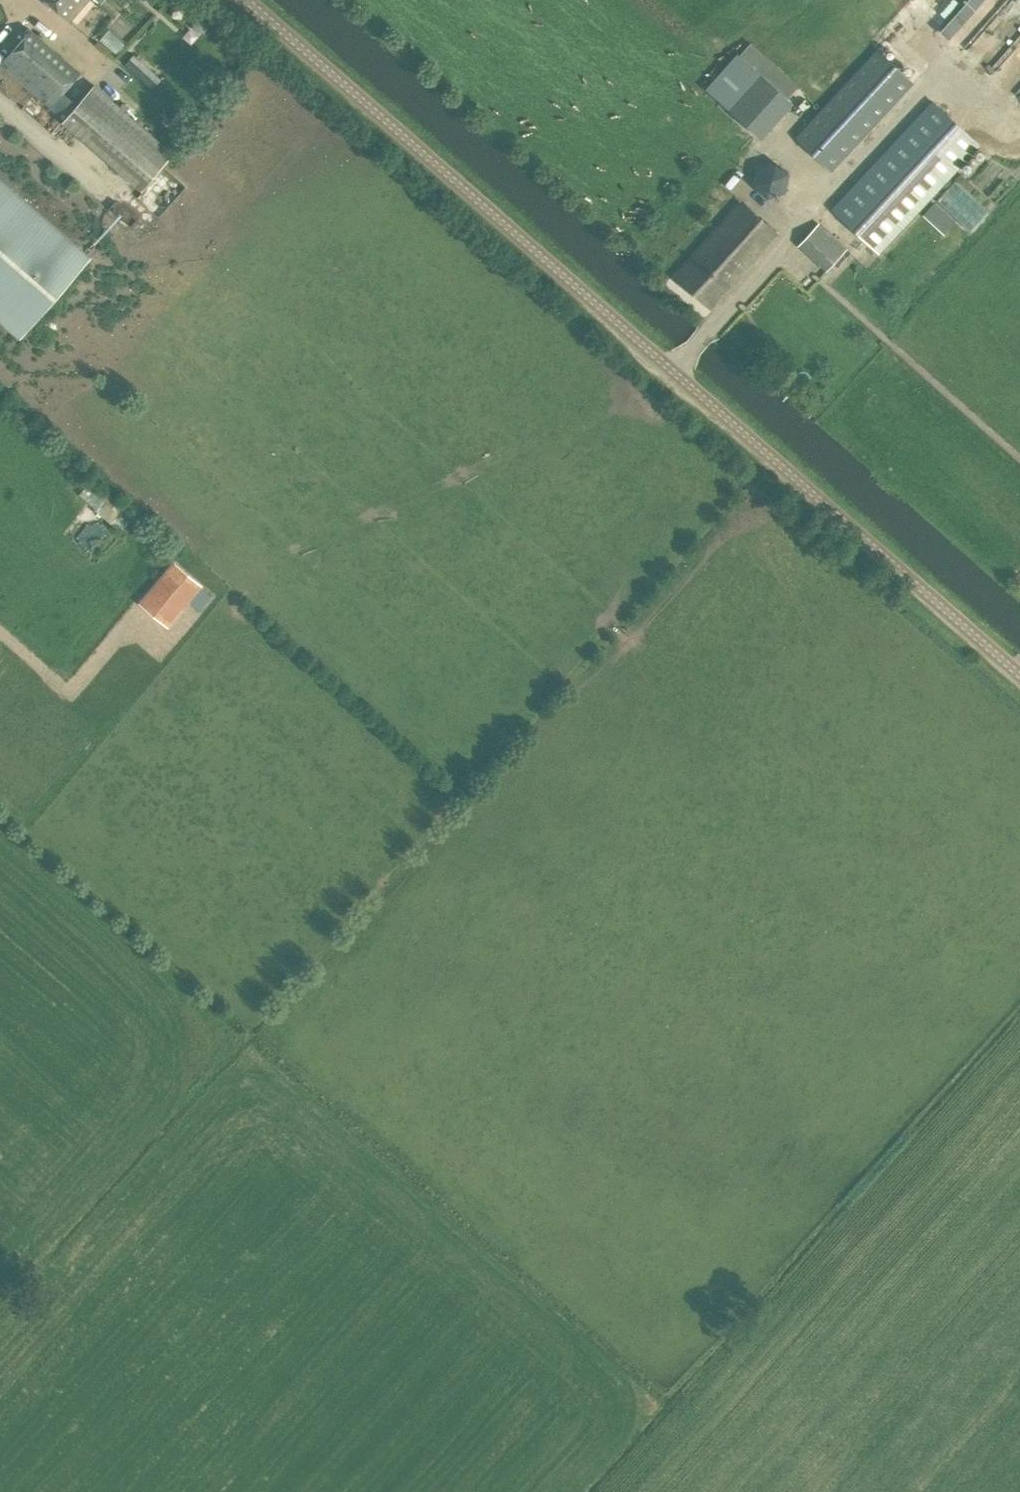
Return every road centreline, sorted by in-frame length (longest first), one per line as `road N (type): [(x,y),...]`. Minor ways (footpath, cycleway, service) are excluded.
road 1 (unclassified): [(1019,676),(247,0)]

